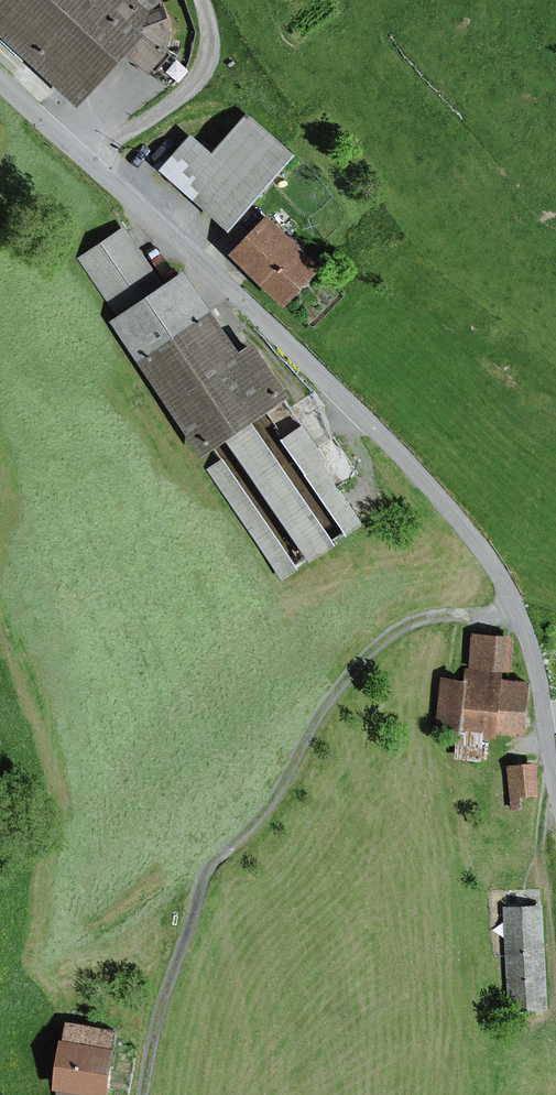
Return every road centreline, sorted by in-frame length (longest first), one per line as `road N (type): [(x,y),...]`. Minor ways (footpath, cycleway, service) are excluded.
road 1 (residential): [(555,786),(534,654),(514,606),(433,490),(247,303),(0,78)]
road 2 (track): [(143,1094),(207,869),(264,812),(344,680),(411,622),(514,606)]

